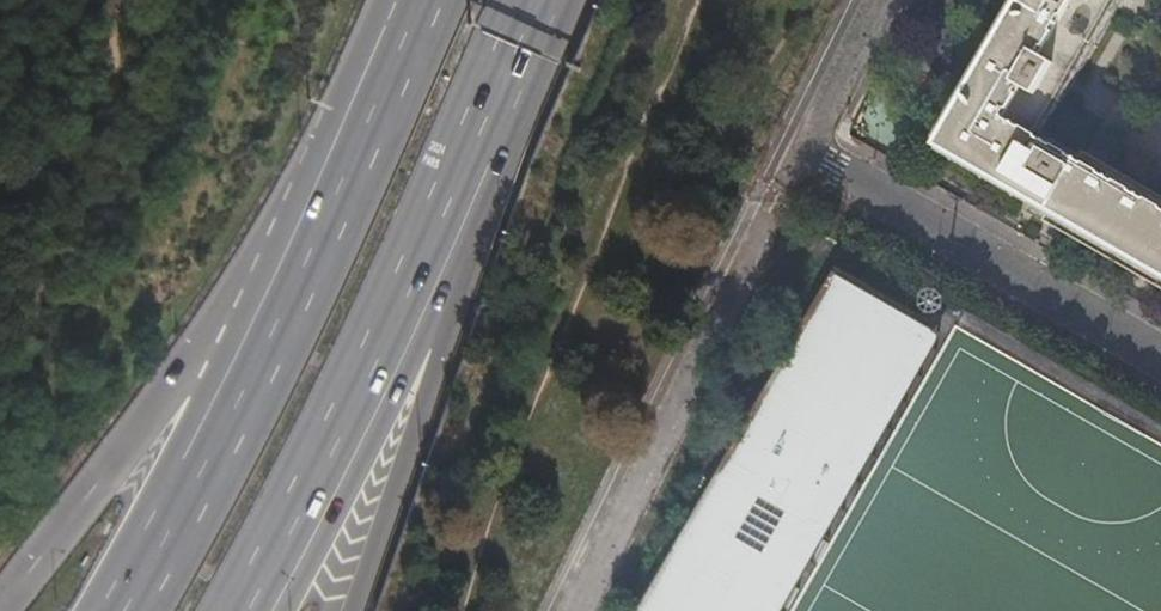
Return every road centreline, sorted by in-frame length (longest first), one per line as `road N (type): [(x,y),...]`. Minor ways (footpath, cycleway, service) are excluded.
road 1 (trunk): [(382,88),(269,268),(0,610)]
road 2 (trunk): [(382,88),(210,455),(124,610)]
road 3 (trunk): [(248,610),(388,340),(484,126)]
road 4 (unclassified): [(573,610),(803,154)]
road 5 (trunk): [(344,610),(429,288),(484,126)]
road 6 (residential): [(1160,357),(803,154)]
road 7 (residential): [(803,154),(879,0)]
road 8 (trunk): [(484,126),(539,0)]
road 9 (track): [(111,0),(120,129)]

